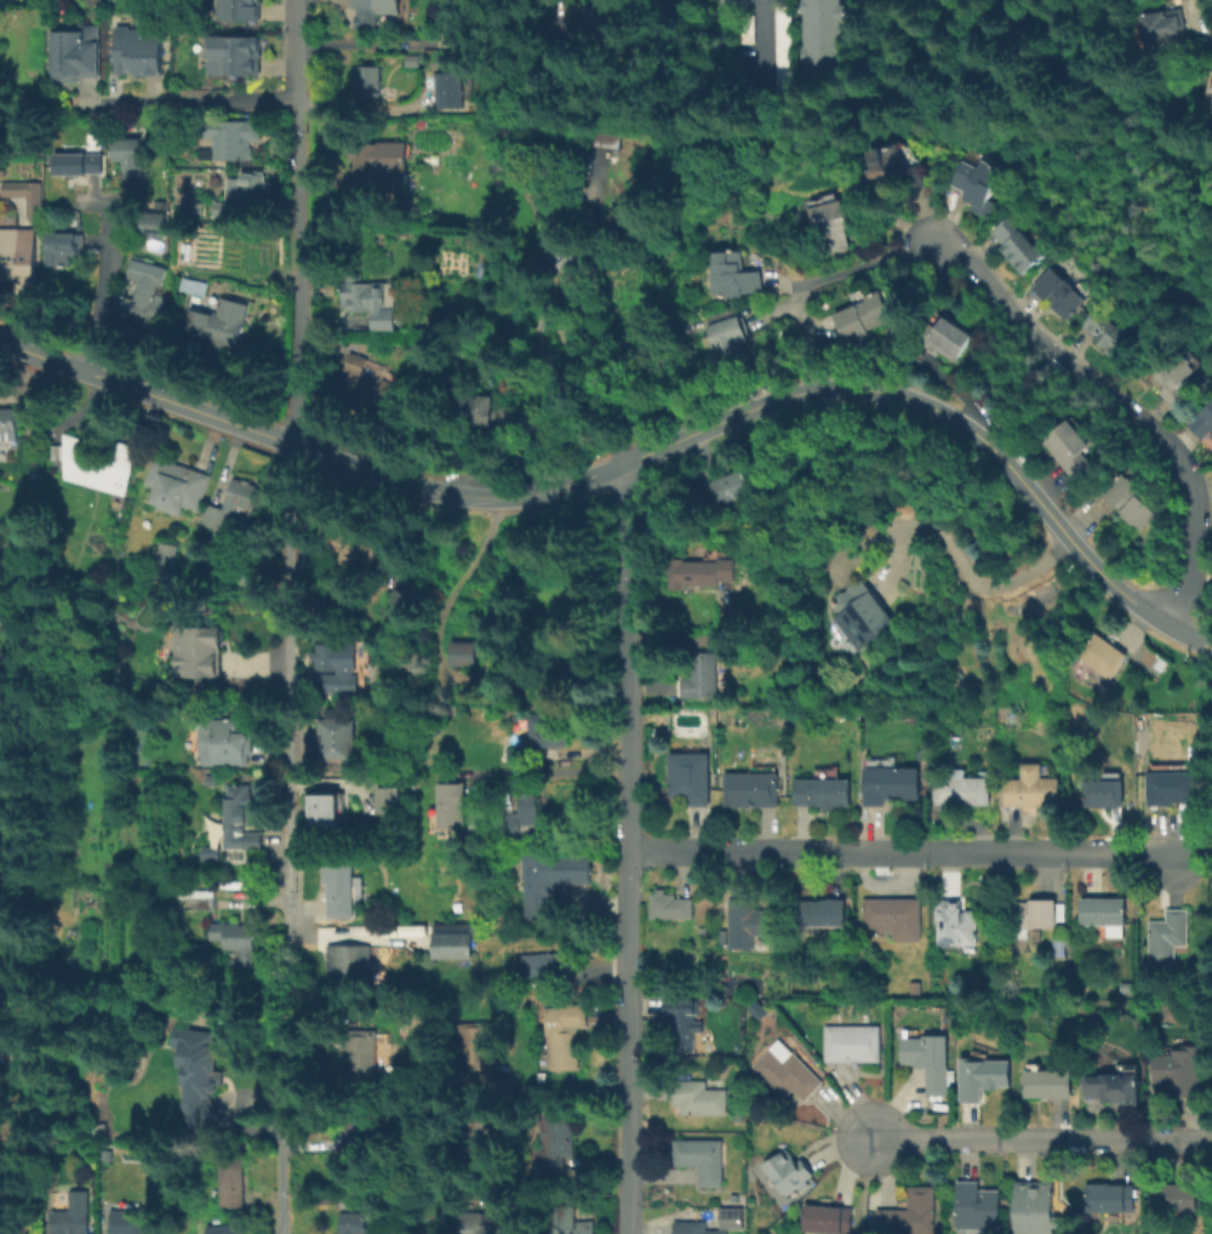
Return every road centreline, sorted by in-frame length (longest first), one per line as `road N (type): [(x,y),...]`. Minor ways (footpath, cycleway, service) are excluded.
road 1 (tertiary): [(1211,649),(1117,590),(964,423),(901,393),(863,387),(799,393),(547,491),(481,498),(407,484),(0,342)]
road 2 (residential): [(296,0),(296,411),(285,647),(285,892),(293,982),(282,1012),(276,1233)]
road 3 (residential): [(624,461),(626,1233)]
road 4 (residential): [(1189,852),(630,852)]
road 5 (residential): [(1166,625),(1190,579),(1195,499),(1185,463),(936,239)]
road 6 (residential): [(1211,1138),(869,1138)]
road 7 (residential): [(79,369),(108,268),(112,204)]

